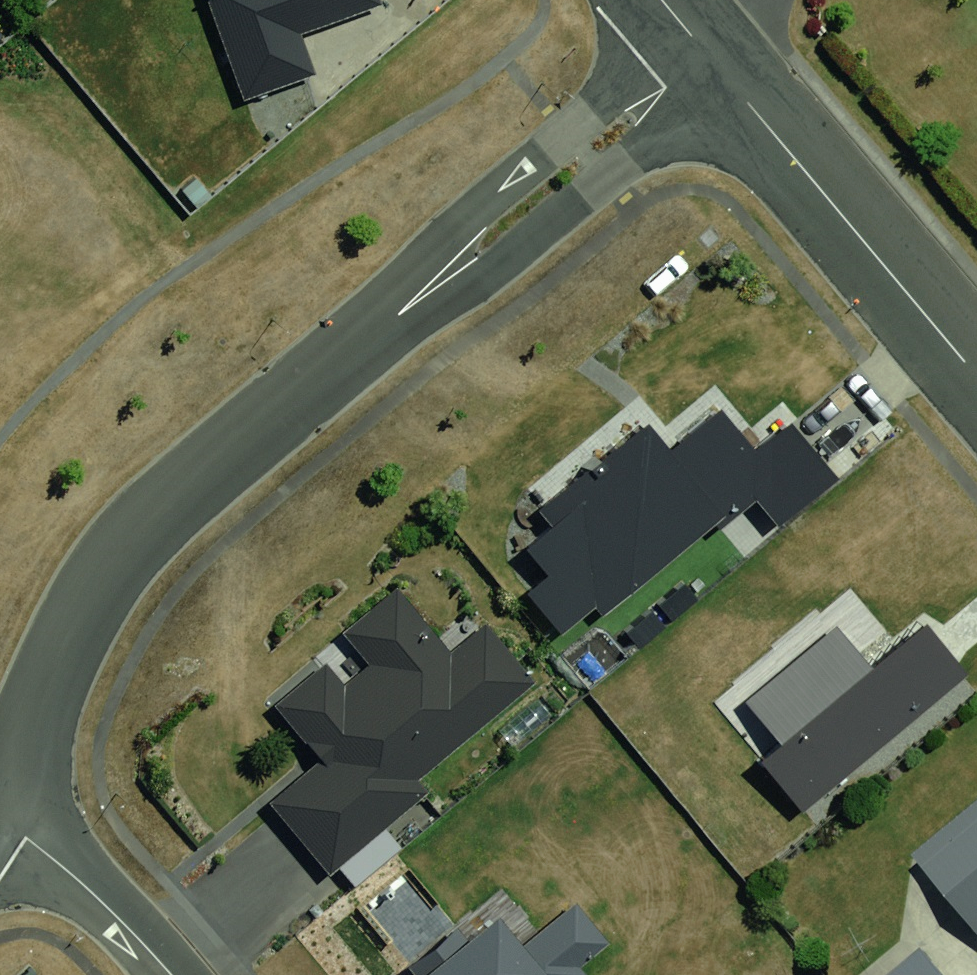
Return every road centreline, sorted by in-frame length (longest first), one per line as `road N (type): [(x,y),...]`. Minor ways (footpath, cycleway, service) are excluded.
road 1 (residential): [(0,798),(100,575),(138,531),(397,317)]
road 2 (residential): [(397,317),(470,212),(685,28)]
road 3 (residential): [(728,80),(507,261),(397,317)]
road 4 (residential): [(728,80),(976,377)]
road 5 (residential): [(169,974),(113,913),(0,816)]

